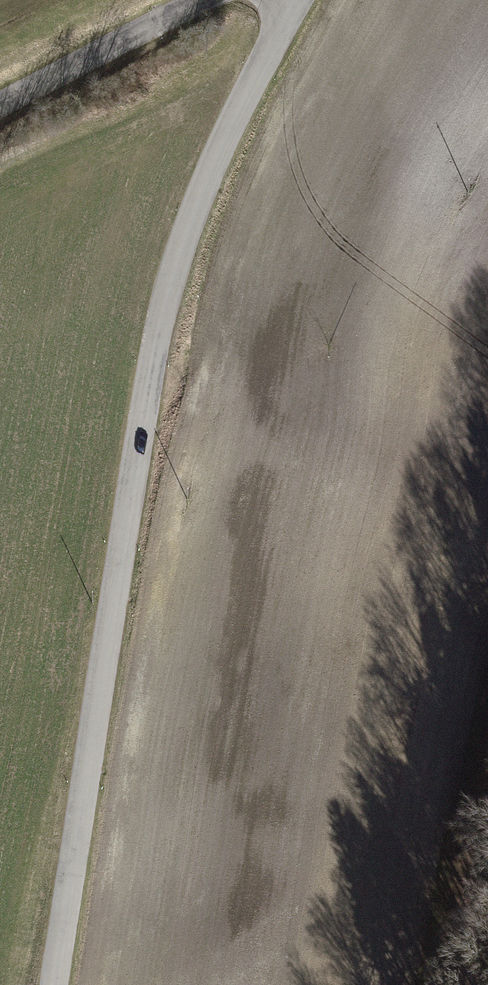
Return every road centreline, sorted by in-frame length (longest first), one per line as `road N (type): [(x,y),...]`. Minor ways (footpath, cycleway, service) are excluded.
road 1 (tertiary): [(294,0),(189,226),(157,333),(53,984)]
road 2 (tertiary): [(0,107),(204,0)]
road 3 (track): [(487,828),(449,984)]

